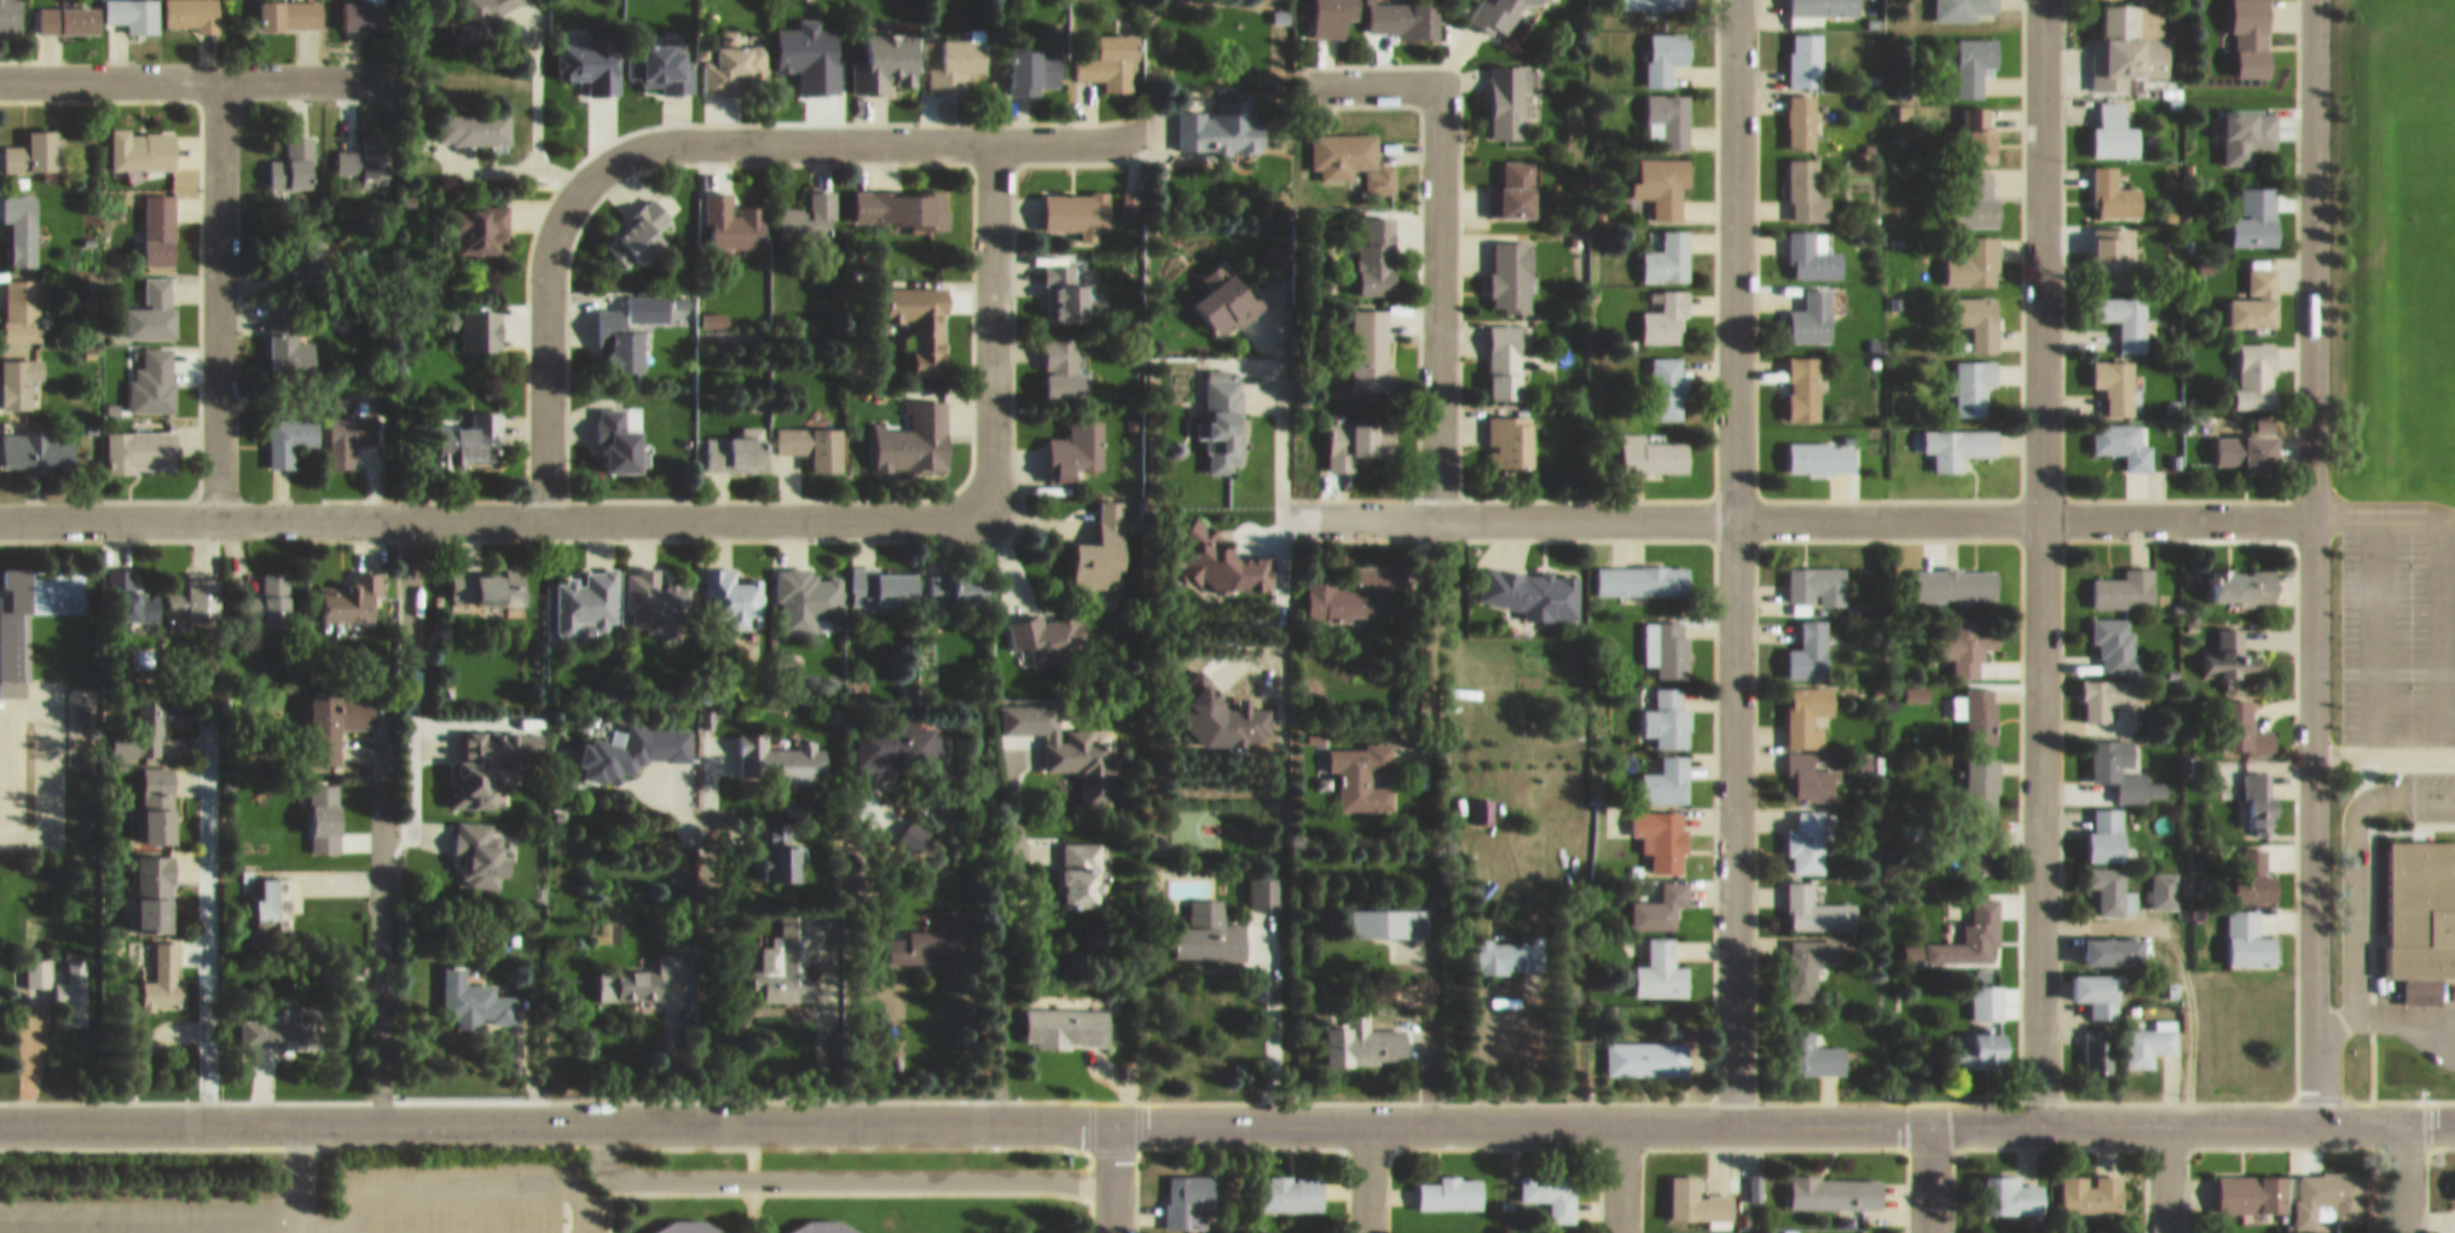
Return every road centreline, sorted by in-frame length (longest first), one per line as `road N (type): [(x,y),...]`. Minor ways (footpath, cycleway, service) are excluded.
road 1 (residential): [(0,1117),(2454,1113)]
road 2 (residential): [(1734,0),(1731,1115)]
road 3 (residential): [(2310,0),(2314,1113)]
road 4 (residential): [(2038,1113),(2039,0)]
road 5 (residential): [(1280,509),(2312,508)]
road 6 (residential): [(0,510),(948,509),(984,491),(990,462)]
road 7 (residential): [(1437,509),(1440,77),(1308,76)]
road 8 (residential): [(1102,134),(658,134),(604,155),(572,184)]
road 9 (residential): [(220,510),(219,70)]
road 10 (residential): [(0,71),(377,69)]
road 11 (residential): [(546,510),(545,249),(572,184)]
road 12 (residential): [(990,462),(990,134)]

